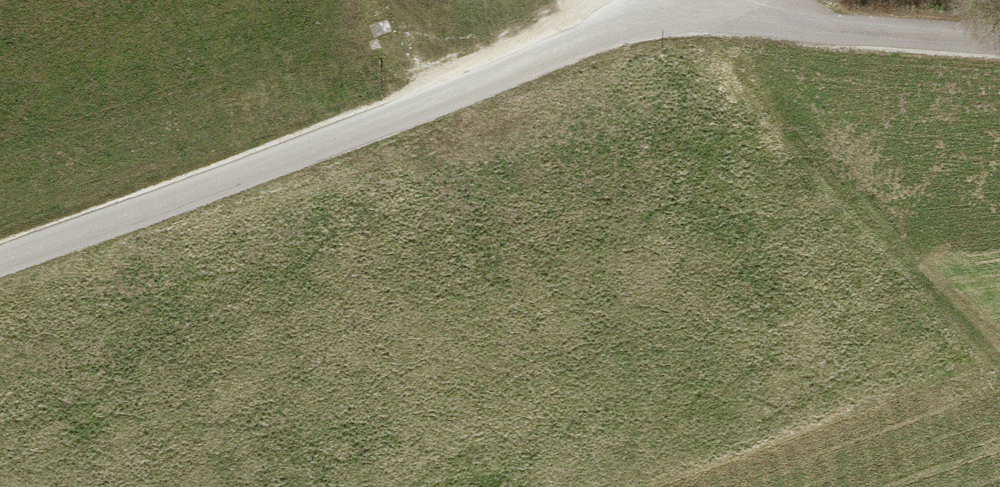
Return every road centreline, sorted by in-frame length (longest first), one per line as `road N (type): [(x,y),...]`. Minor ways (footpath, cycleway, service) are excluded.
road 1 (unclassified): [(0,252),(696,0)]
road 2 (track): [(787,0),(999,263)]
road 3 (unclassified): [(999,27),(872,0)]

